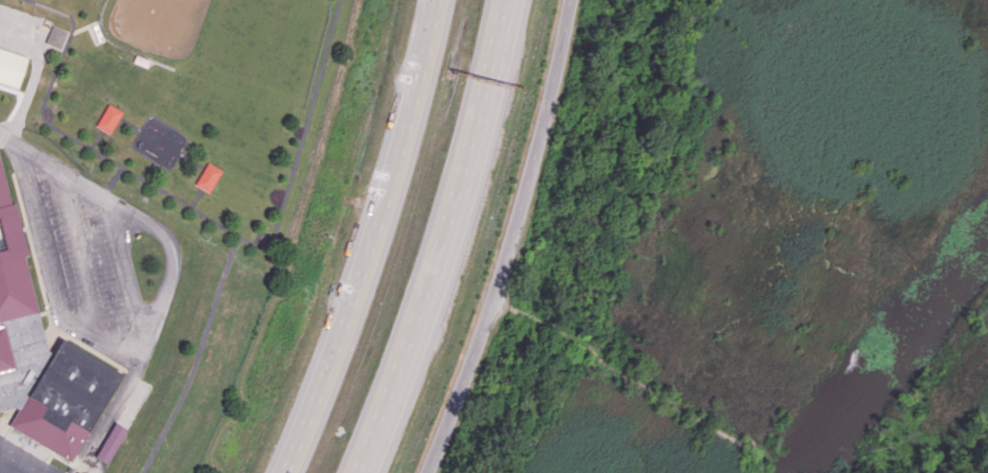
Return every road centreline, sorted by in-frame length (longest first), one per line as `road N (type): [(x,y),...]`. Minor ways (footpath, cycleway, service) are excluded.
road 1 (motorway): [(437,0),(387,199),(284,472)]
road 2 (motorway): [(356,472),(425,297),(504,0)]
road 3 (residential): [(420,472),(466,363),(523,184),(564,0)]

